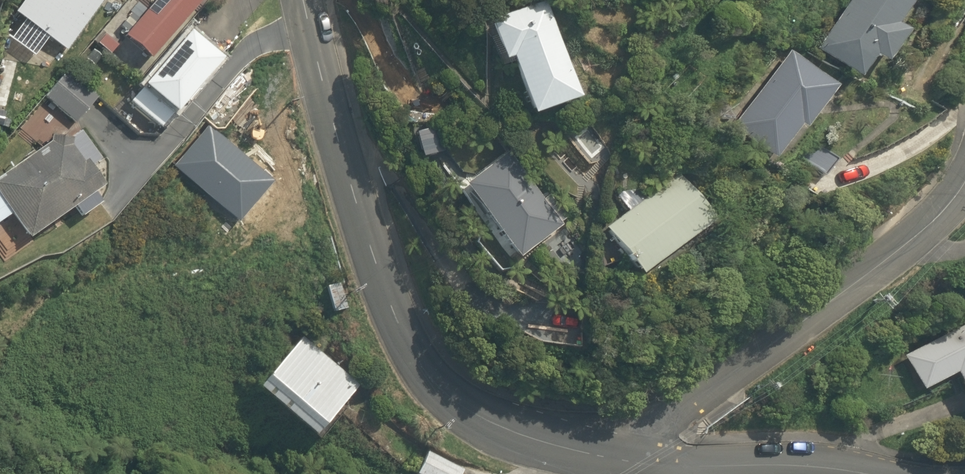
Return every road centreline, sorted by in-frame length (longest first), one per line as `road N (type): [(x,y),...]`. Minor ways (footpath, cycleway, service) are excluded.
road 1 (residential): [(303,0),(360,220),(422,370),(454,402),(491,422),(615,459)]
road 2 (residential): [(964,180),(908,243),(615,459)]
road 3 (residential): [(615,459),(868,473)]

